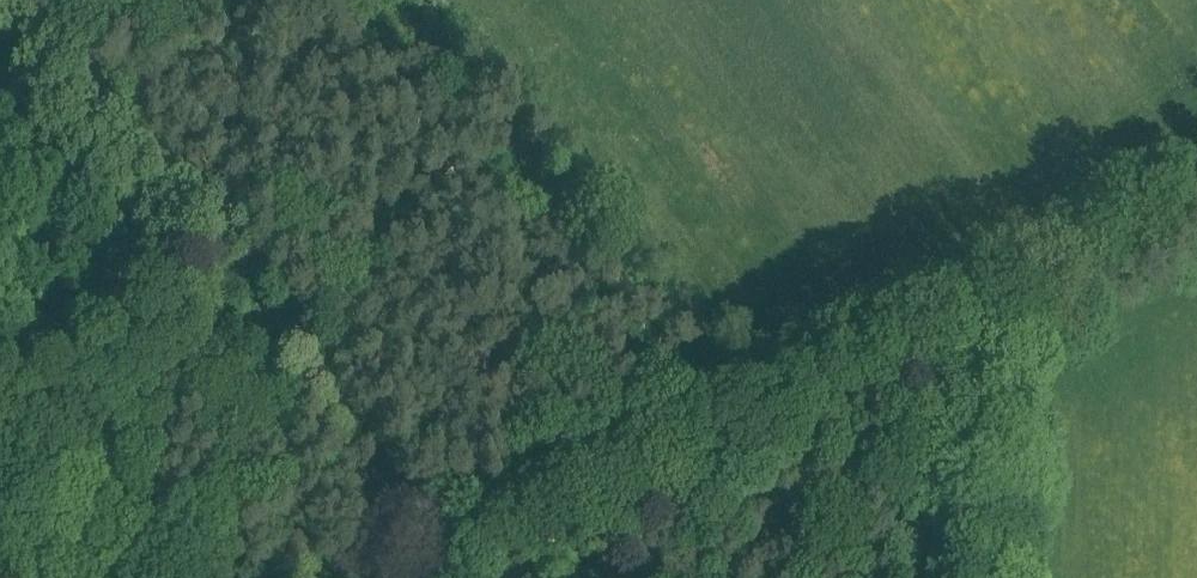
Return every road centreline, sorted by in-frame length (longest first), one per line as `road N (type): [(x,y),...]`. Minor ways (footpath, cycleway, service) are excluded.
road 1 (track): [(1196,205),(1005,315),(481,577)]

